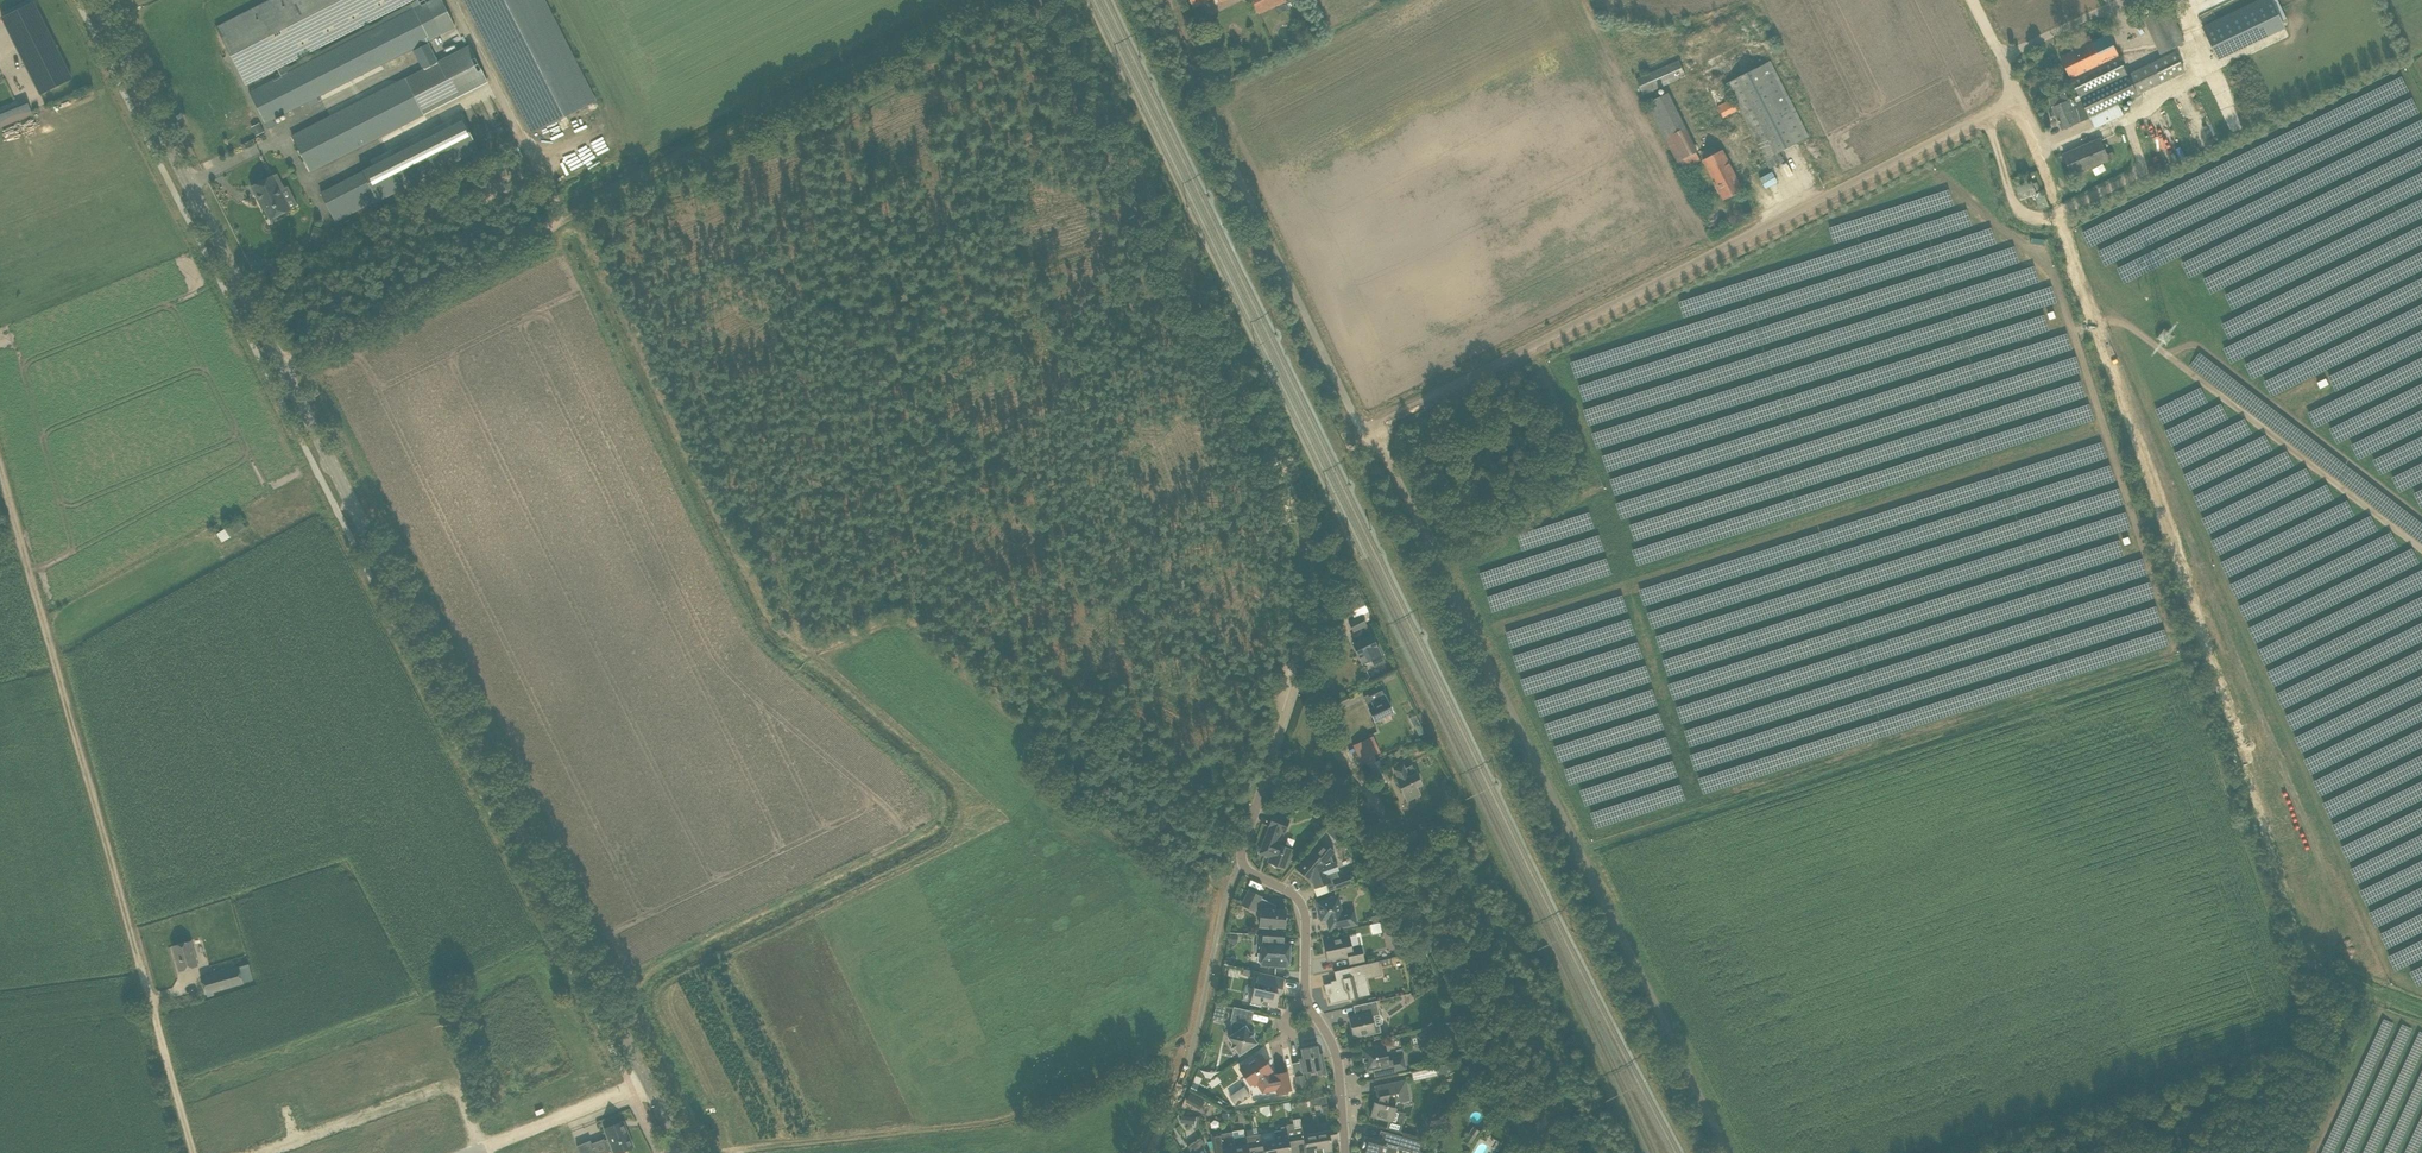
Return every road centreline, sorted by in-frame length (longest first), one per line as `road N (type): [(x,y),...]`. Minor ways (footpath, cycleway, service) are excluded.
road 1 (tertiary): [(647,1079),(97,0)]
road 2 (unclassified): [(1371,430),(2014,98),(1970,0)]
road 3 (unclassified): [(1726,1152),(1386,446),(1371,430)]
road 4 (track): [(190,1152),(0,474)]
road 5 (residential): [(1341,1152),(1343,1070),(1308,997),(1301,905),(1250,871),(1241,855),(1298,680),(1390,830)]
road 6 (track): [(706,144),(266,370)]
road 7 (unclassified): [(1371,430),(1348,401),(1174,34),(1167,0)]
road 8 (residential): [(479,1152),(457,1085),(263,1152)]
road 9 (residential): [(479,1152),(632,1085)]

